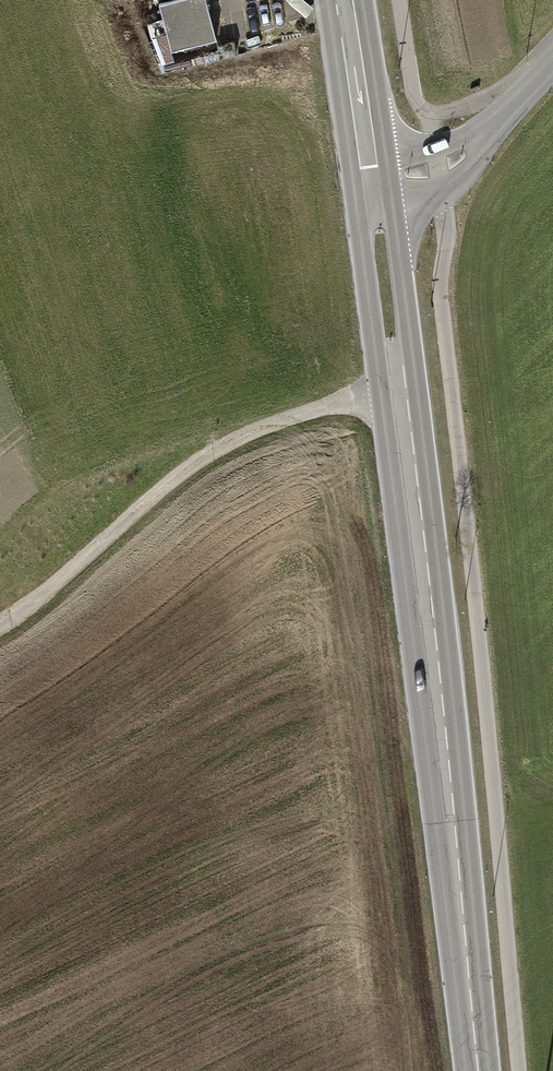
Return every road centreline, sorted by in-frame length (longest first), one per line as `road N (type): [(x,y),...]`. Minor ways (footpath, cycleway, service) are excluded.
road 1 (primary): [(372,180),(478,1070)]
road 2 (track): [(399,397),(331,406),(184,466),(52,590),(0,627)]
road 3 (tertiary): [(372,180),(414,175),(461,153),(552,65)]
road 4 (primary): [(343,0),(372,180)]

